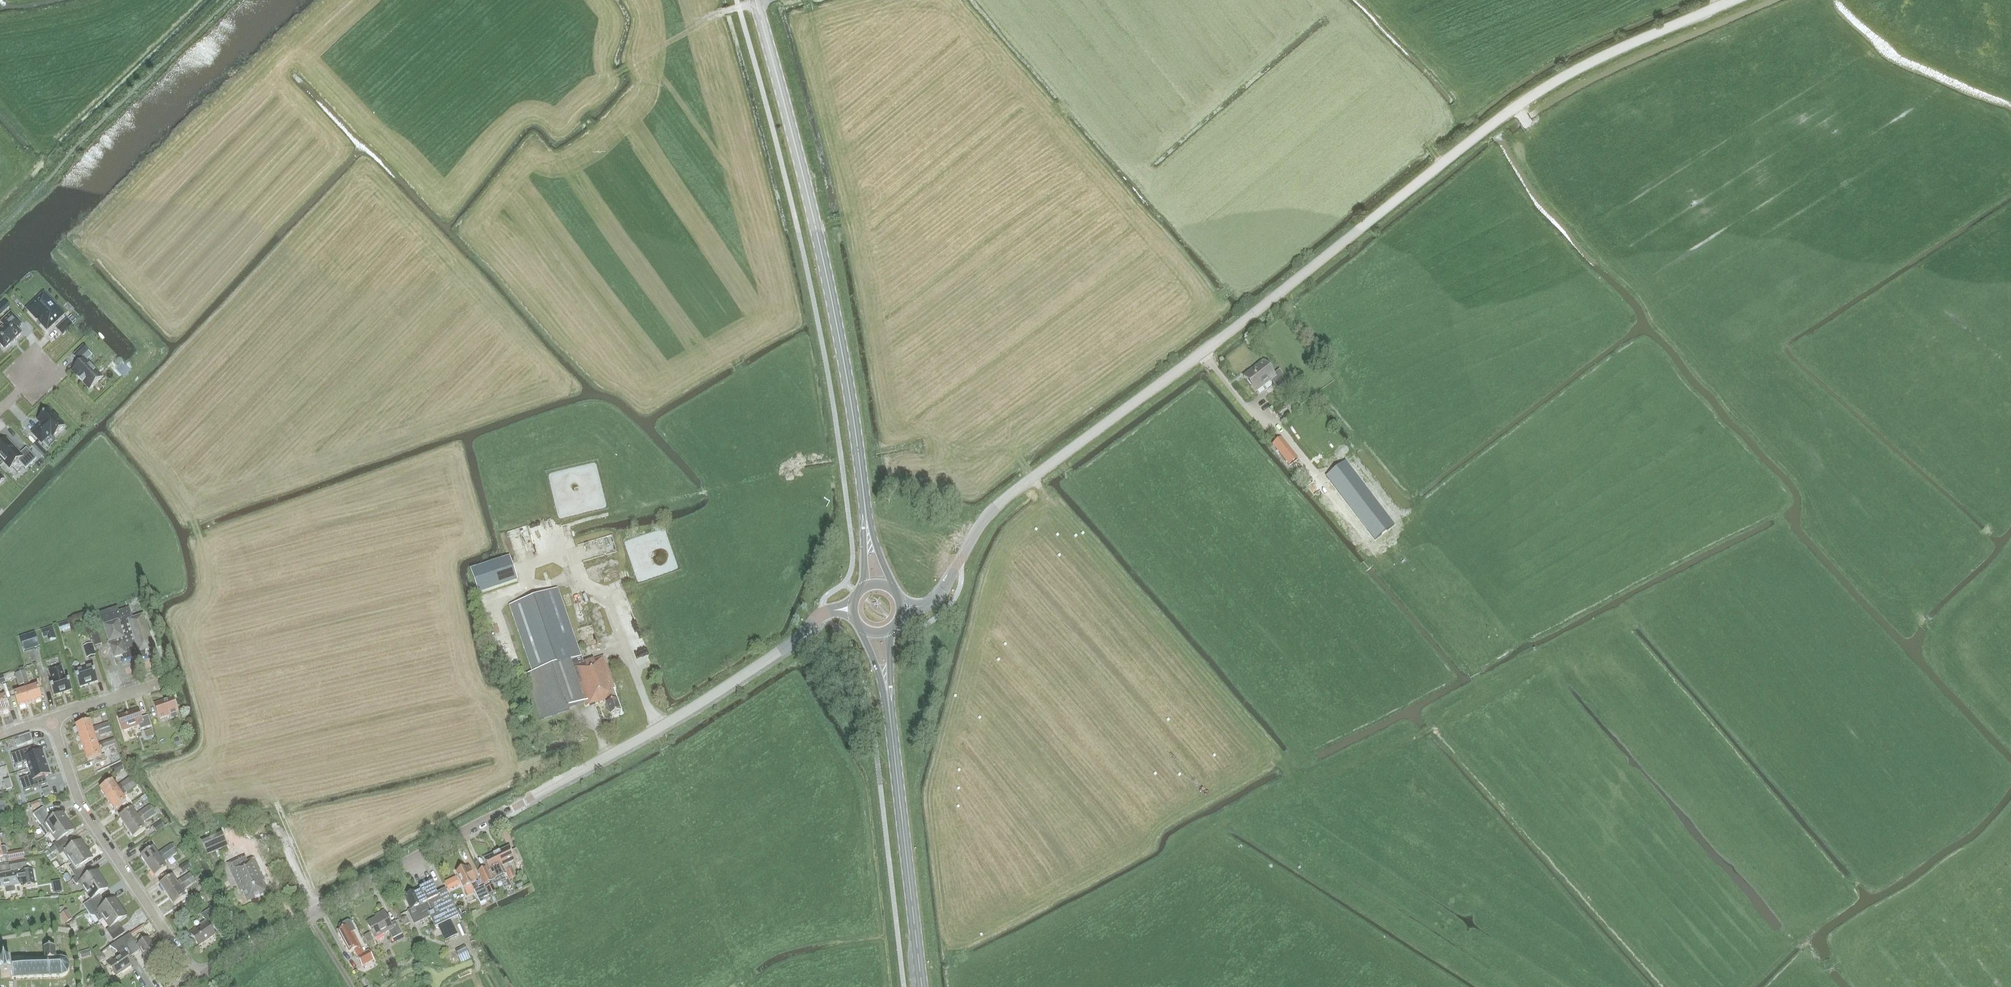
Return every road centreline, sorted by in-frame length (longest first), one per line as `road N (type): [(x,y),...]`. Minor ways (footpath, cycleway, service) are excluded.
road 1 (tertiary): [(929,605),(999,503),(1485,130),(1584,67),(1734,0)]
road 2 (tertiary): [(198,977),(657,729),(824,613)]
road 3 (primary): [(866,515),(836,320),(756,0)]
road 4 (residential): [(198,977),(79,802),(52,718)]
road 5 (primary): [(922,986),(888,697)]
road 6 (track): [(557,548),(568,526),(700,492)]

